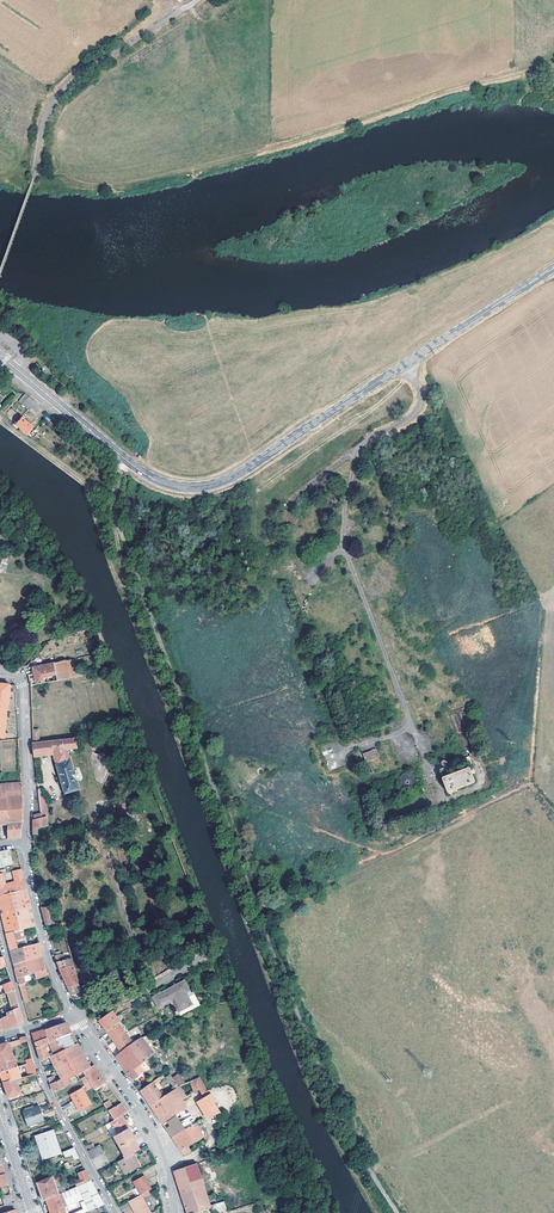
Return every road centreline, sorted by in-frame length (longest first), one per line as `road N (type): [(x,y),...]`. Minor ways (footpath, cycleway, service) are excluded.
road 1 (track): [(0,417),(87,485),(322,1114),(378,1212)]
road 2 (tertiary): [(125,460),(170,486),(226,480),(553,267)]
road 3 (track): [(553,61),(271,147)]
road 4 (residential): [(75,1015),(157,1139),(175,1212)]
road 5 (residential): [(27,1029),(45,1082),(115,1212)]
road 6 (residential): [(0,675),(23,685),(25,844)]
road 7 (residential): [(75,1015),(48,963),(25,844)]
road 8 (residential): [(75,1015),(151,988),(215,952)]
road 9 (tertiary): [(17,370),(125,460)]

